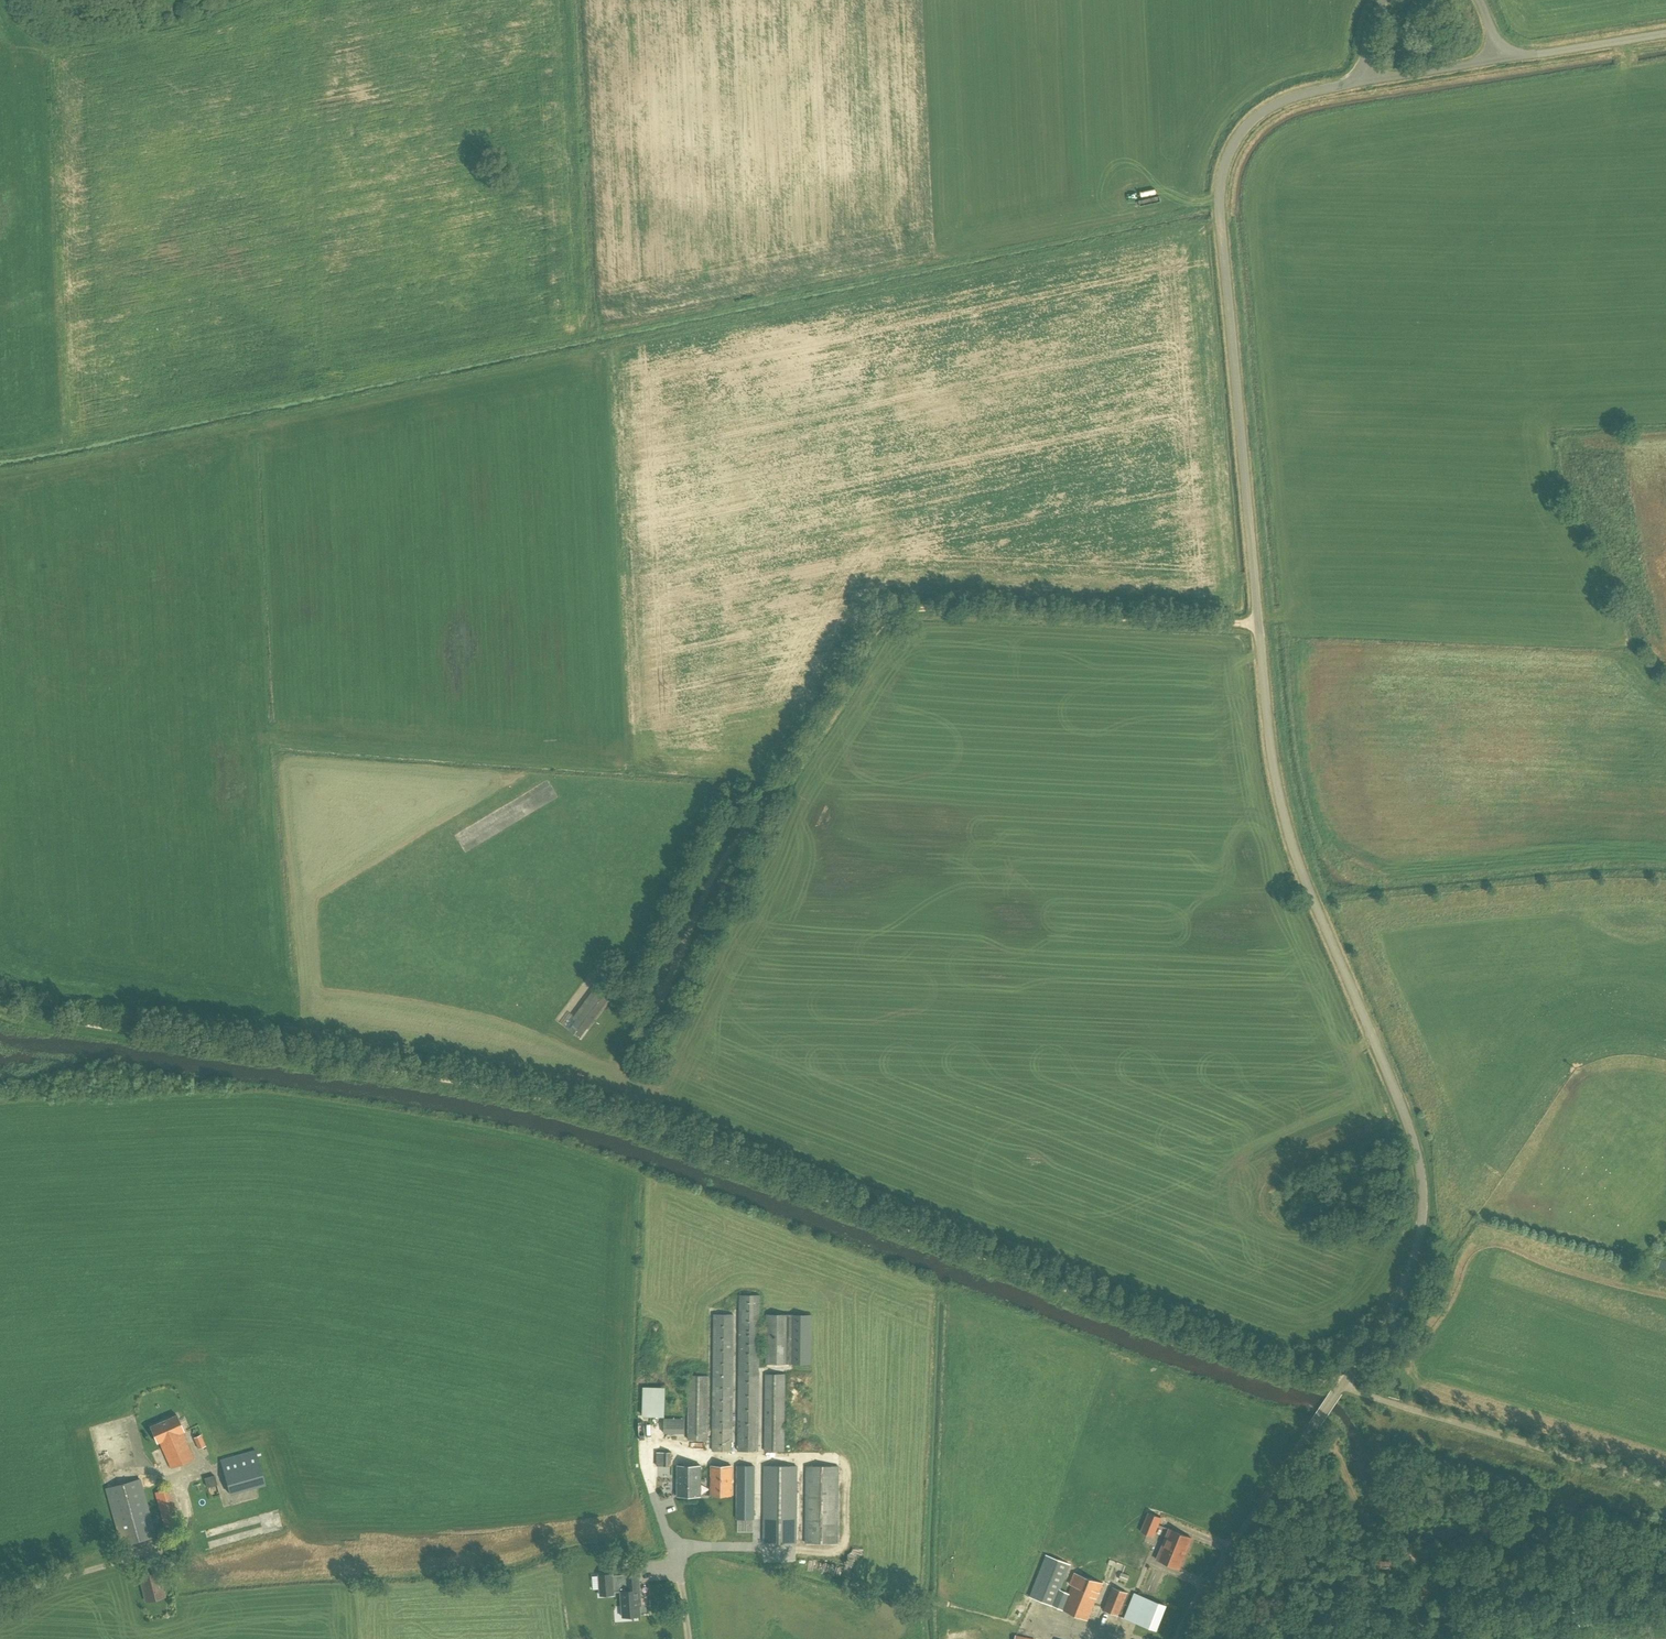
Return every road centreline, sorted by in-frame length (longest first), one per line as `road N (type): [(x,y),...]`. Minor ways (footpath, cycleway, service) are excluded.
road 1 (unclassified): [(1367,79),(1294,96),(1256,118),(1235,143),(1222,175),(1221,215),(1279,797),(1293,851),(1417,1154),(1415,1251),(1347,1377)]
road 2 (track): [(1258,625),(918,609),(891,615),(730,852),(651,1022)]
road 3 (track): [(1665,856),(1593,854),(1344,878),(1309,773),(1293,641)]
road 4 (unclassified): [(1342,1384),(1665,1486)]
road 5 (unclassified): [(1178,1638),(1342,1384)]
road 6 (track): [(1368,1638),(1665,1601)]
road 7 (unclassified): [(1665,33),(1498,59)]
road 8 (unclassified): [(1498,59),(1367,79)]

